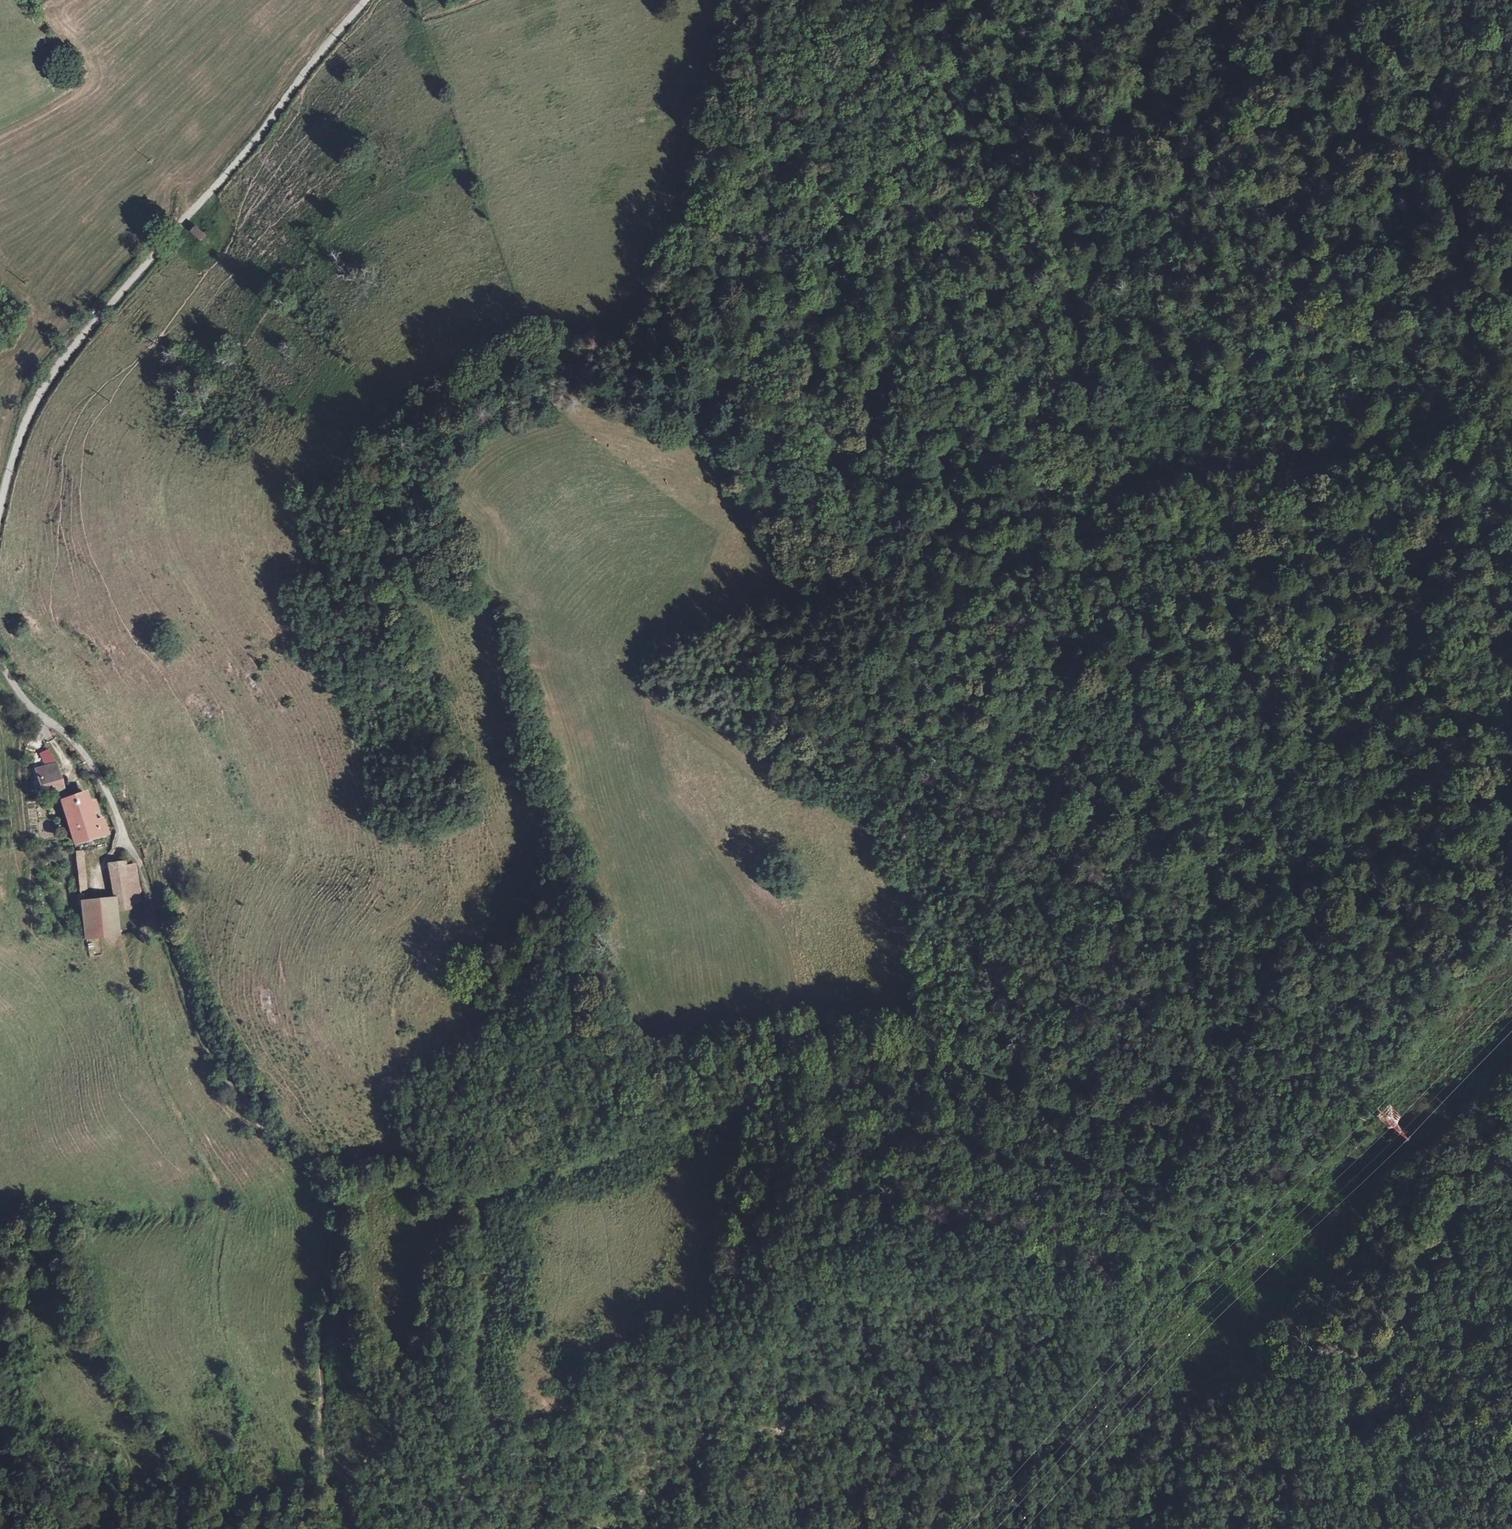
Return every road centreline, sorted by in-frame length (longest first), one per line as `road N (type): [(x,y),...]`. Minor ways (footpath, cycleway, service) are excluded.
road 1 (track): [(1511,467),(1482,451),(1387,445),(1290,465),(948,486),(911,472),(746,514)]
road 2 (unclassified): [(0,520),(16,451),(60,368),(247,156),(369,0)]
road 3 (track): [(347,1292),(333,1206),(246,1118),(185,1013),(126,837)]
road 4 (track): [(1391,1337),(1445,1261),(1465,1211),(1473,1140),(1511,1057)]
road 5 (unclassified): [(126,837),(100,775),(0,660)]

